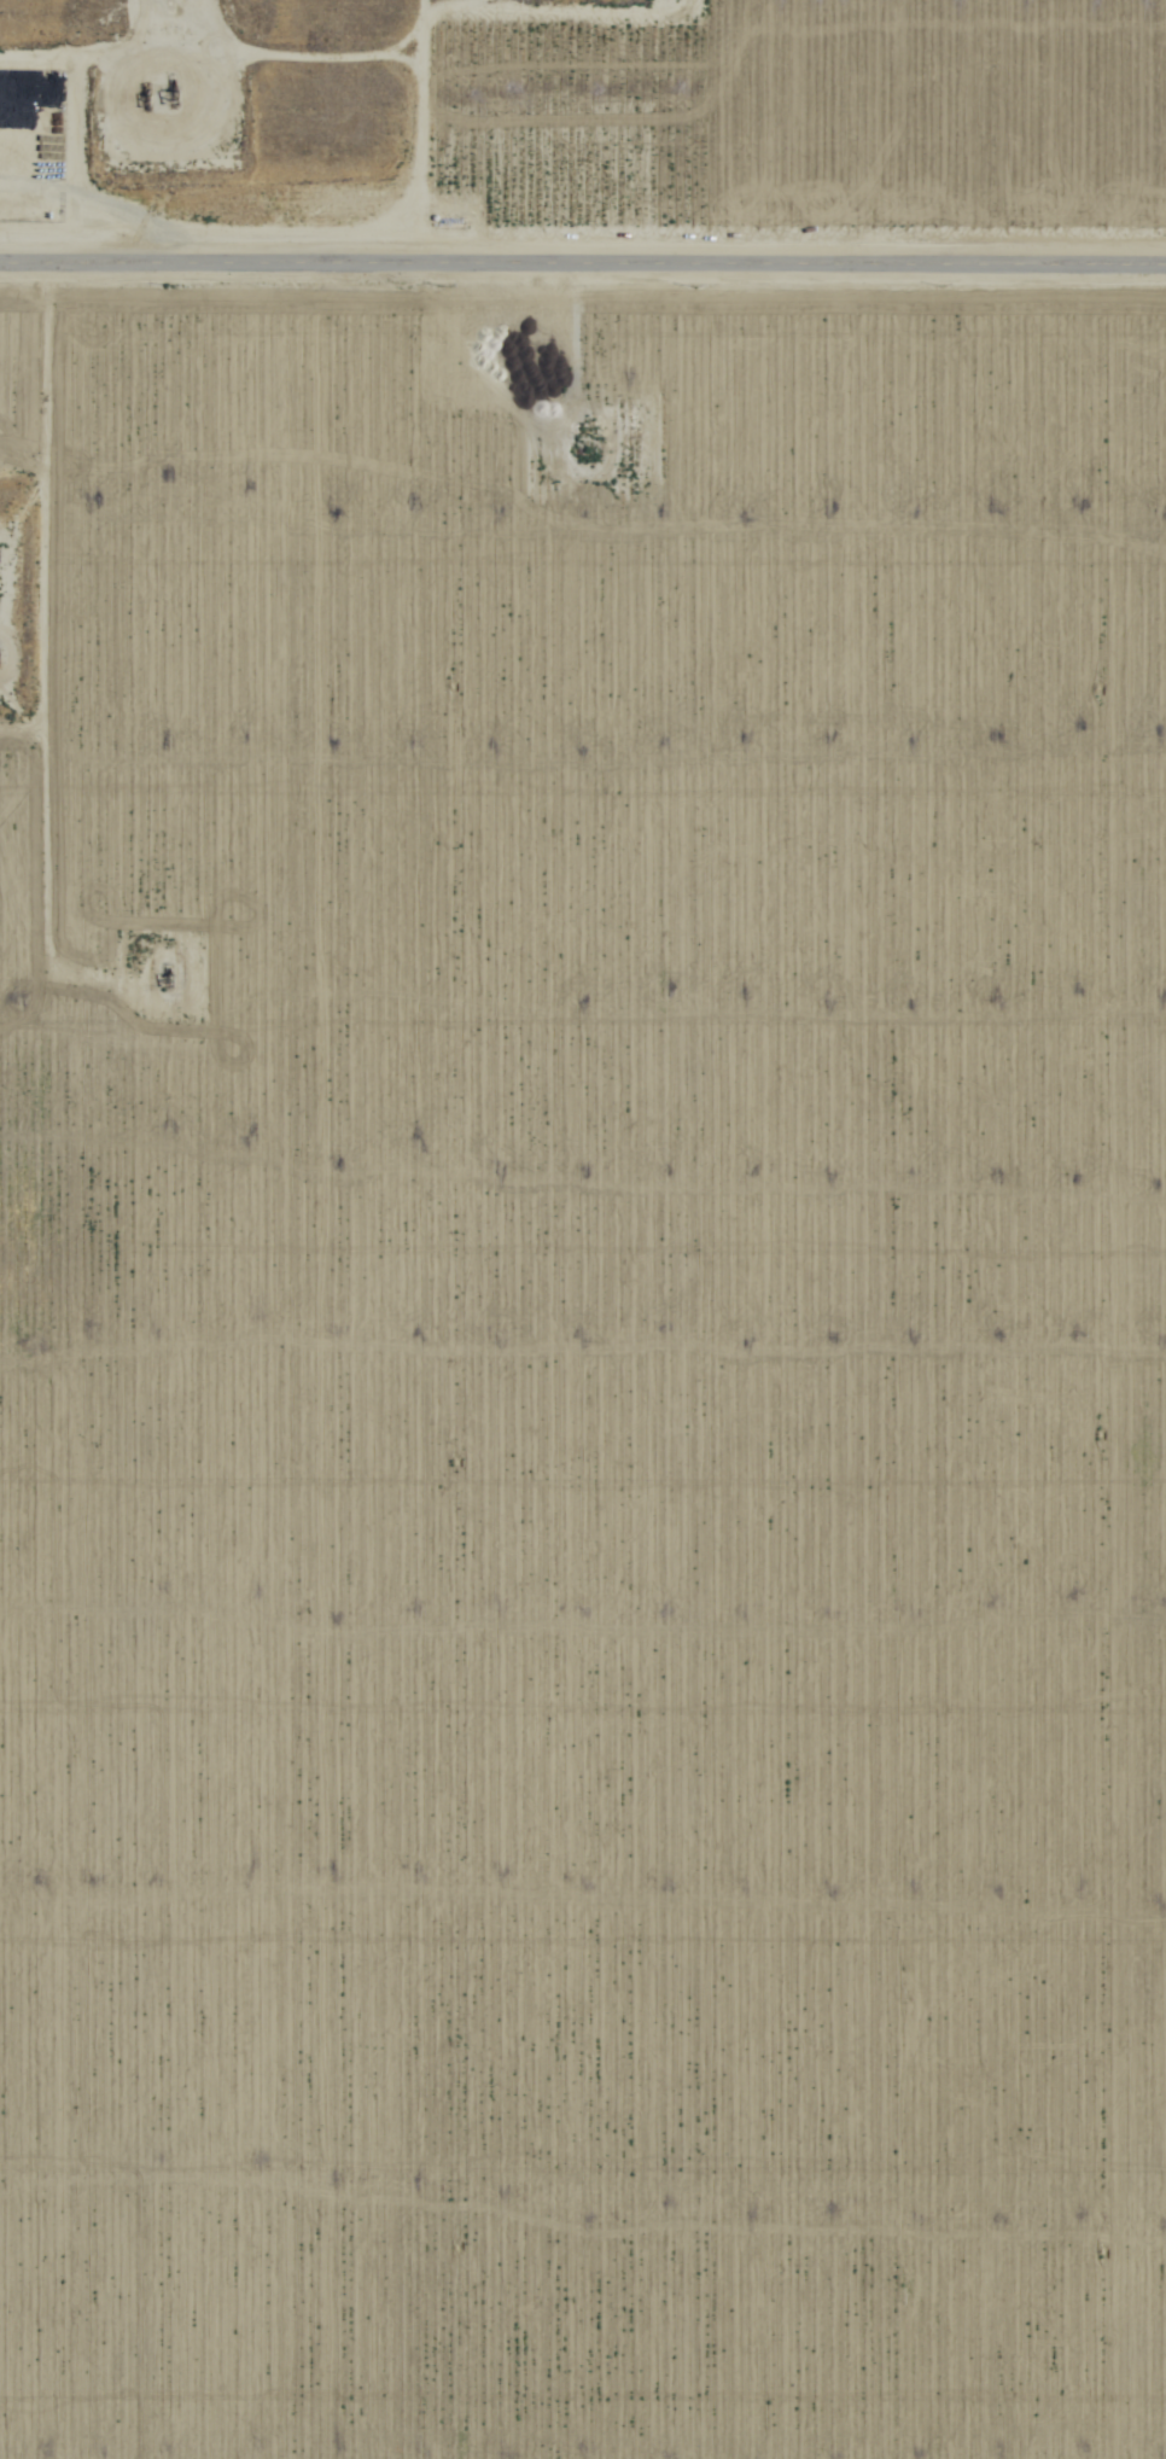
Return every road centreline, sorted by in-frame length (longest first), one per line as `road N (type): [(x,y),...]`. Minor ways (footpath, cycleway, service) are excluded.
road 1 (tertiary): [(0,264),(1165,264)]
road 2 (residential): [(0,1140),(21,264)]

